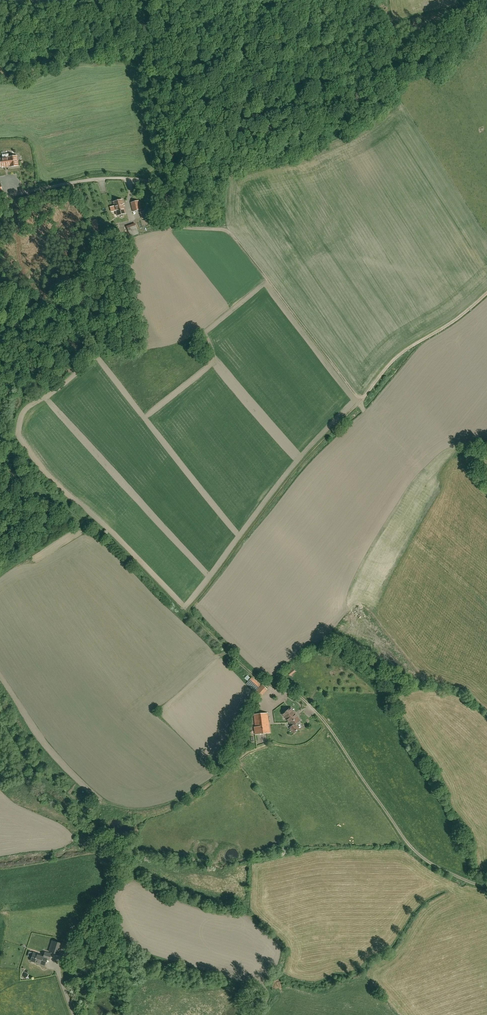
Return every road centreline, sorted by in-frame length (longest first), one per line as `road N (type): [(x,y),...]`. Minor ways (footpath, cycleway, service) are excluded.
road 1 (track): [(277,689),(188,614),(290,475),(397,355),(486,294)]
road 2 (track): [(156,181),(180,224),(218,227),(231,239),(359,401)]
road 3 (unclassified): [(486,886),(417,853),(307,703),(277,689)]
road 4 (track): [(242,126),(309,106),(343,78),(432,53),(461,13)]
road 5 (track): [(188,614),(90,522),(0,467)]
road 6 (unclassified): [(0,197),(103,179),(164,182)]

